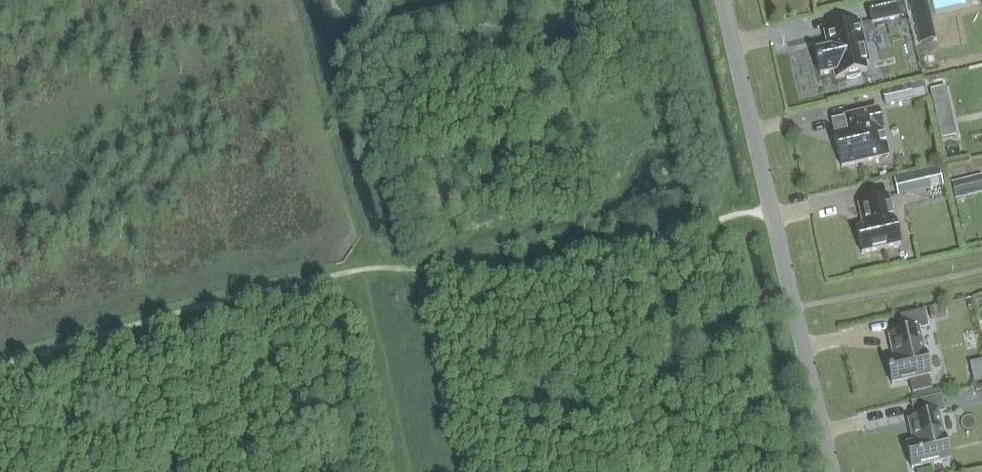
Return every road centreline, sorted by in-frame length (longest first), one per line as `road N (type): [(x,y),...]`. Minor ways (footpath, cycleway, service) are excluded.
road 1 (unclassified): [(830,471),(720,0)]

